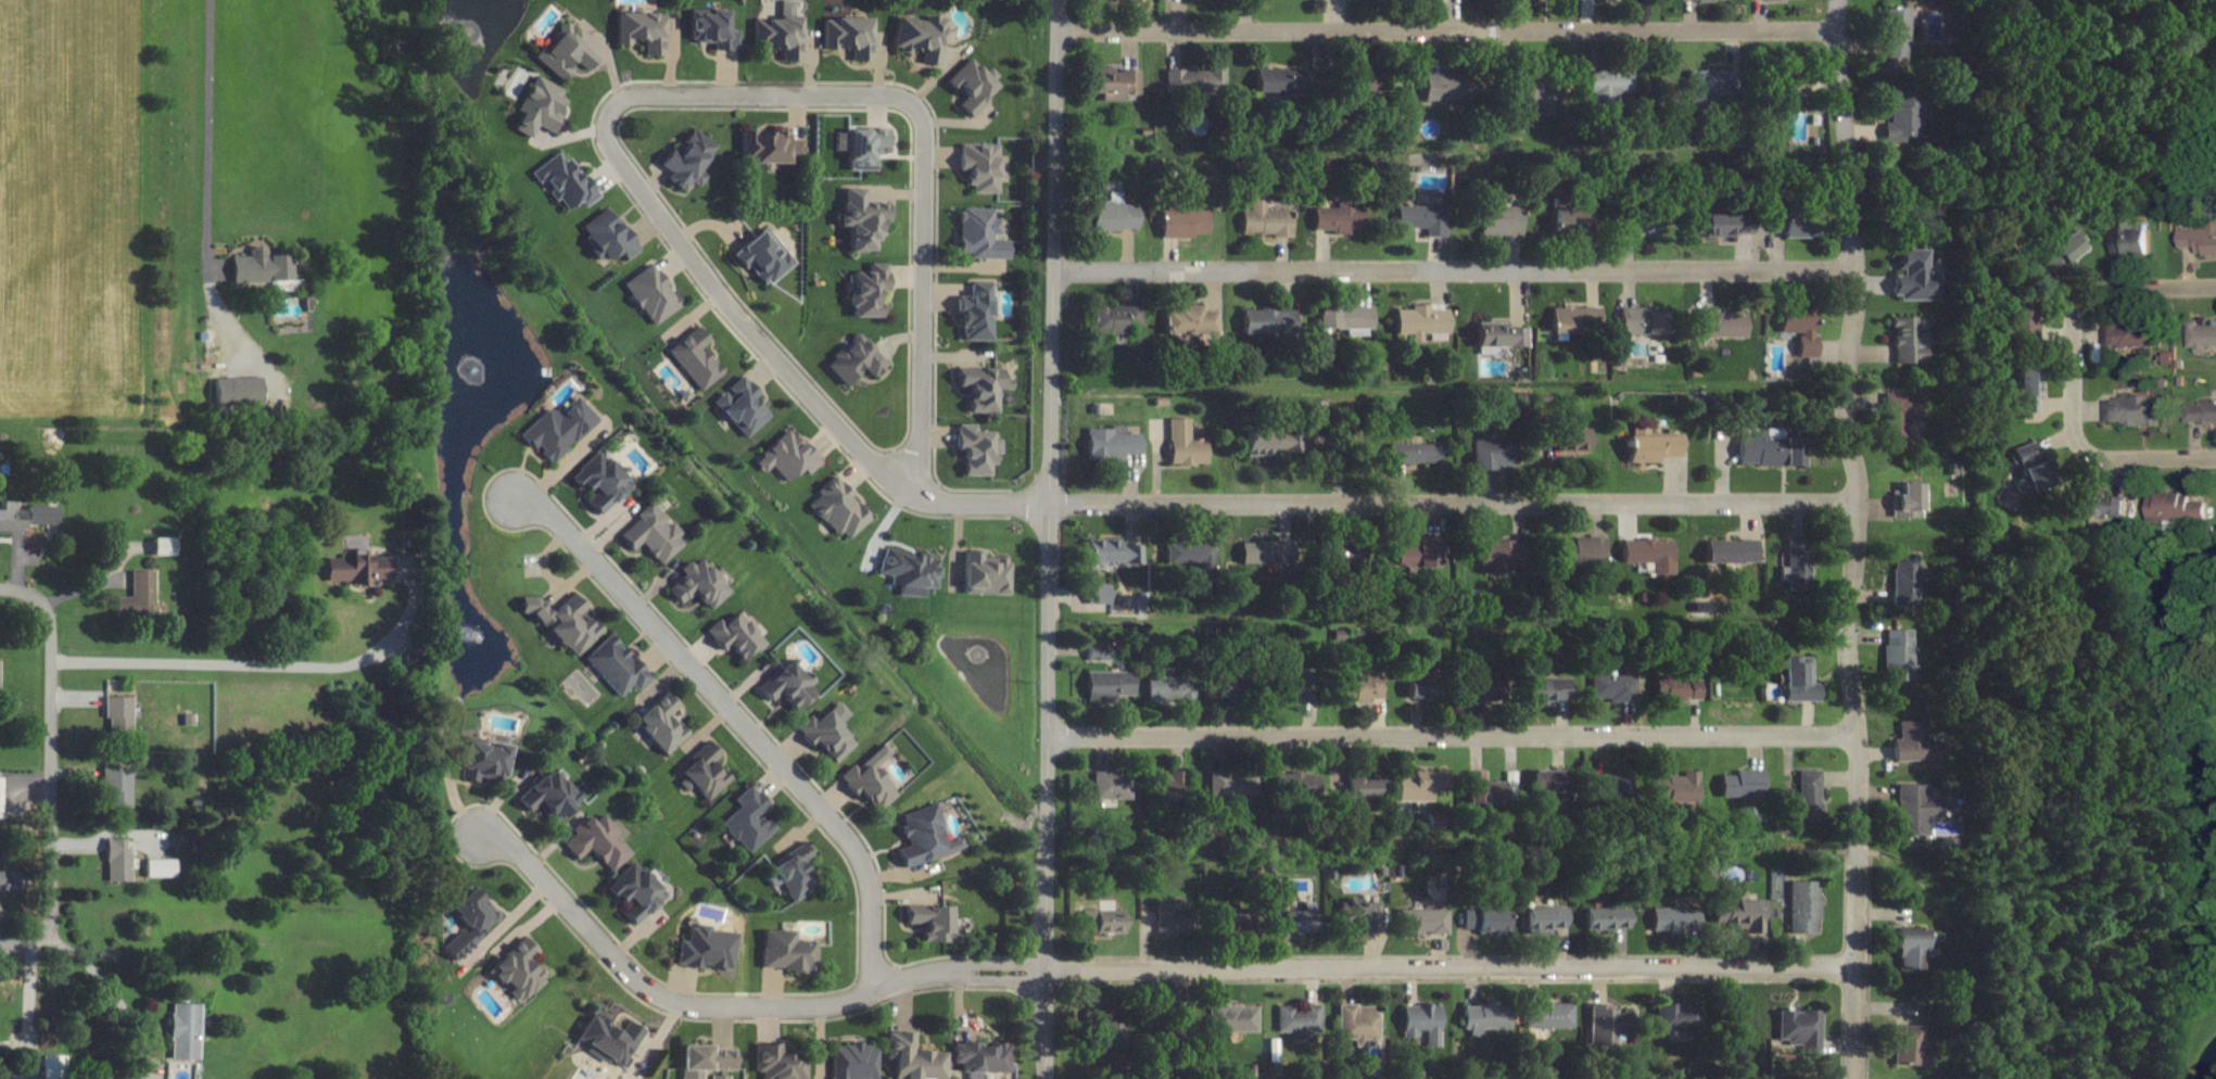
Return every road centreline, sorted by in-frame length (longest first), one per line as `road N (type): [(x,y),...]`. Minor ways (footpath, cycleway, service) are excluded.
road 1 (residential): [(907,492),(920,453),(921,114),(890,94),(641,93),(617,102),(605,122),(610,147),(719,294),(875,464),(907,492),(939,502),(1049,503)]
road 2 (residential): [(1840,0),(1854,272),(1846,399),(1859,500),(1848,644),(1860,783),(1855,1078)]
road 3 (tertiary): [(1059,0),(1042,1078)]
road 4 (residential): [(1042,967),(1858,966)]
road 5 (residential): [(1049,503),(1859,500)]
road 6 (residential): [(1048,735),(1857,734)]
road 7 (residential): [(1053,270),(1854,272)]
road 8 (residential): [(1059,29),(1837,29)]
road 9 (residential): [(511,498),(550,512),(852,842),(872,900),(873,993)]
road 10 (residential): [(1042,967),(912,976),(831,1004),(662,997),(517,849),(483,833)]
road 11 (residential): [(52,661),(341,665),(362,661),(397,634)]
road 12 (residential): [(52,661),(54,912)]
road 13 (residential): [(2075,371),(2075,430),(2091,456),(2215,456)]
road 14 (residential): [(2215,286),(2094,290),(2076,313),(2075,371)]

